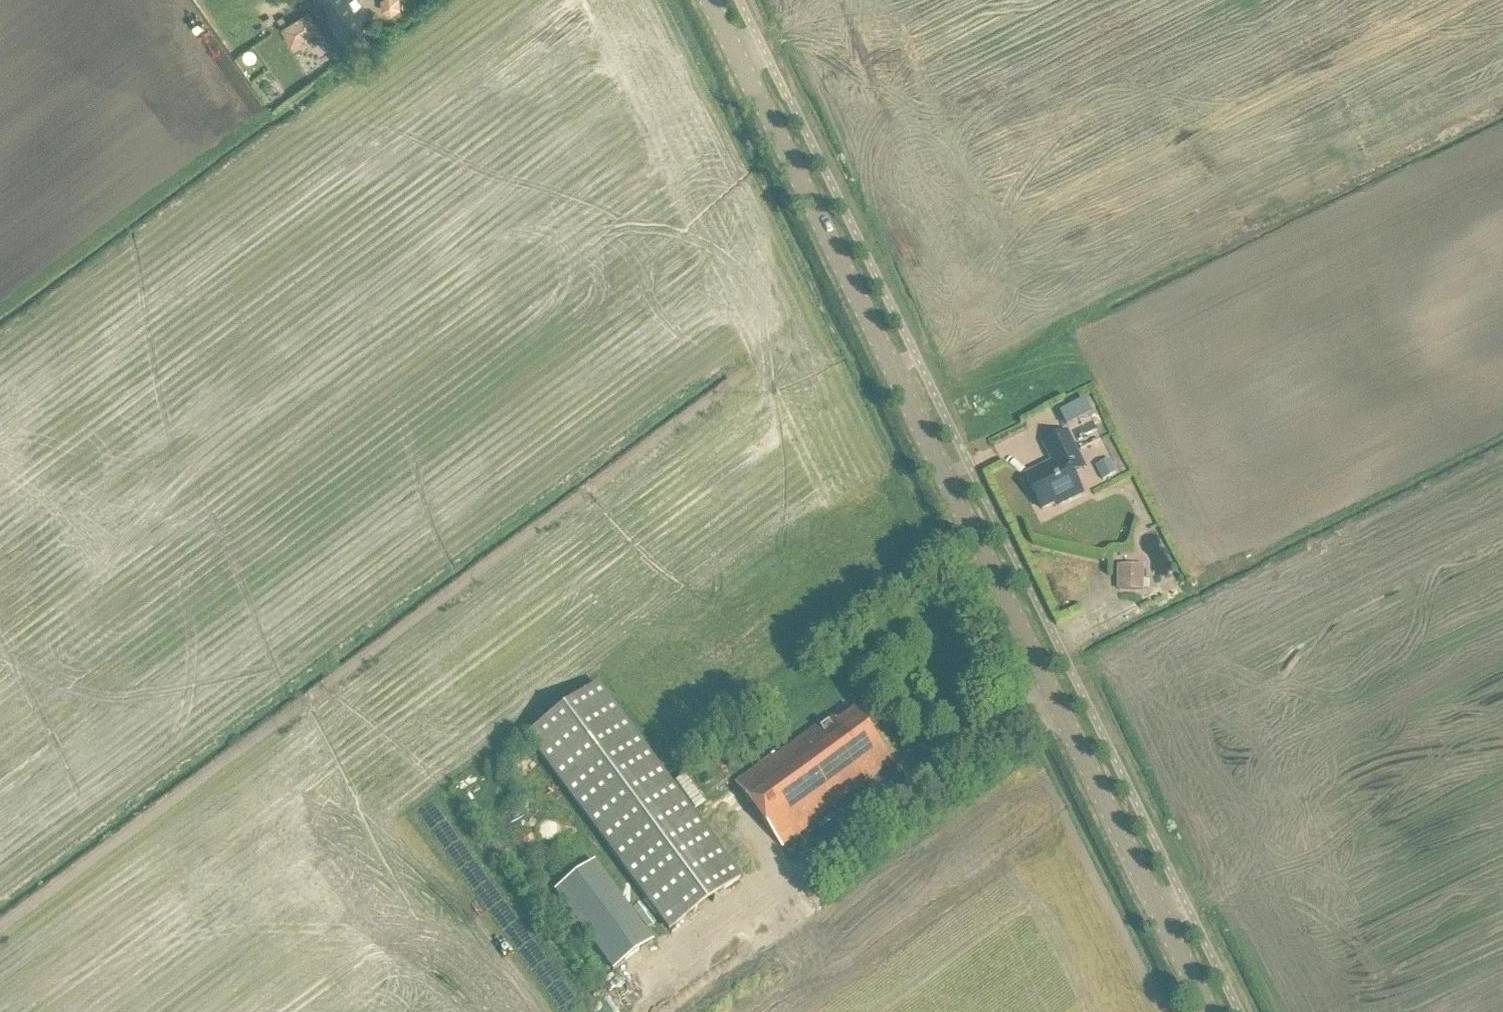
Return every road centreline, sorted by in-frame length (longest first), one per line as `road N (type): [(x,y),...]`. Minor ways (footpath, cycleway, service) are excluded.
road 1 (secondary): [(1204,1011),(702,0)]

